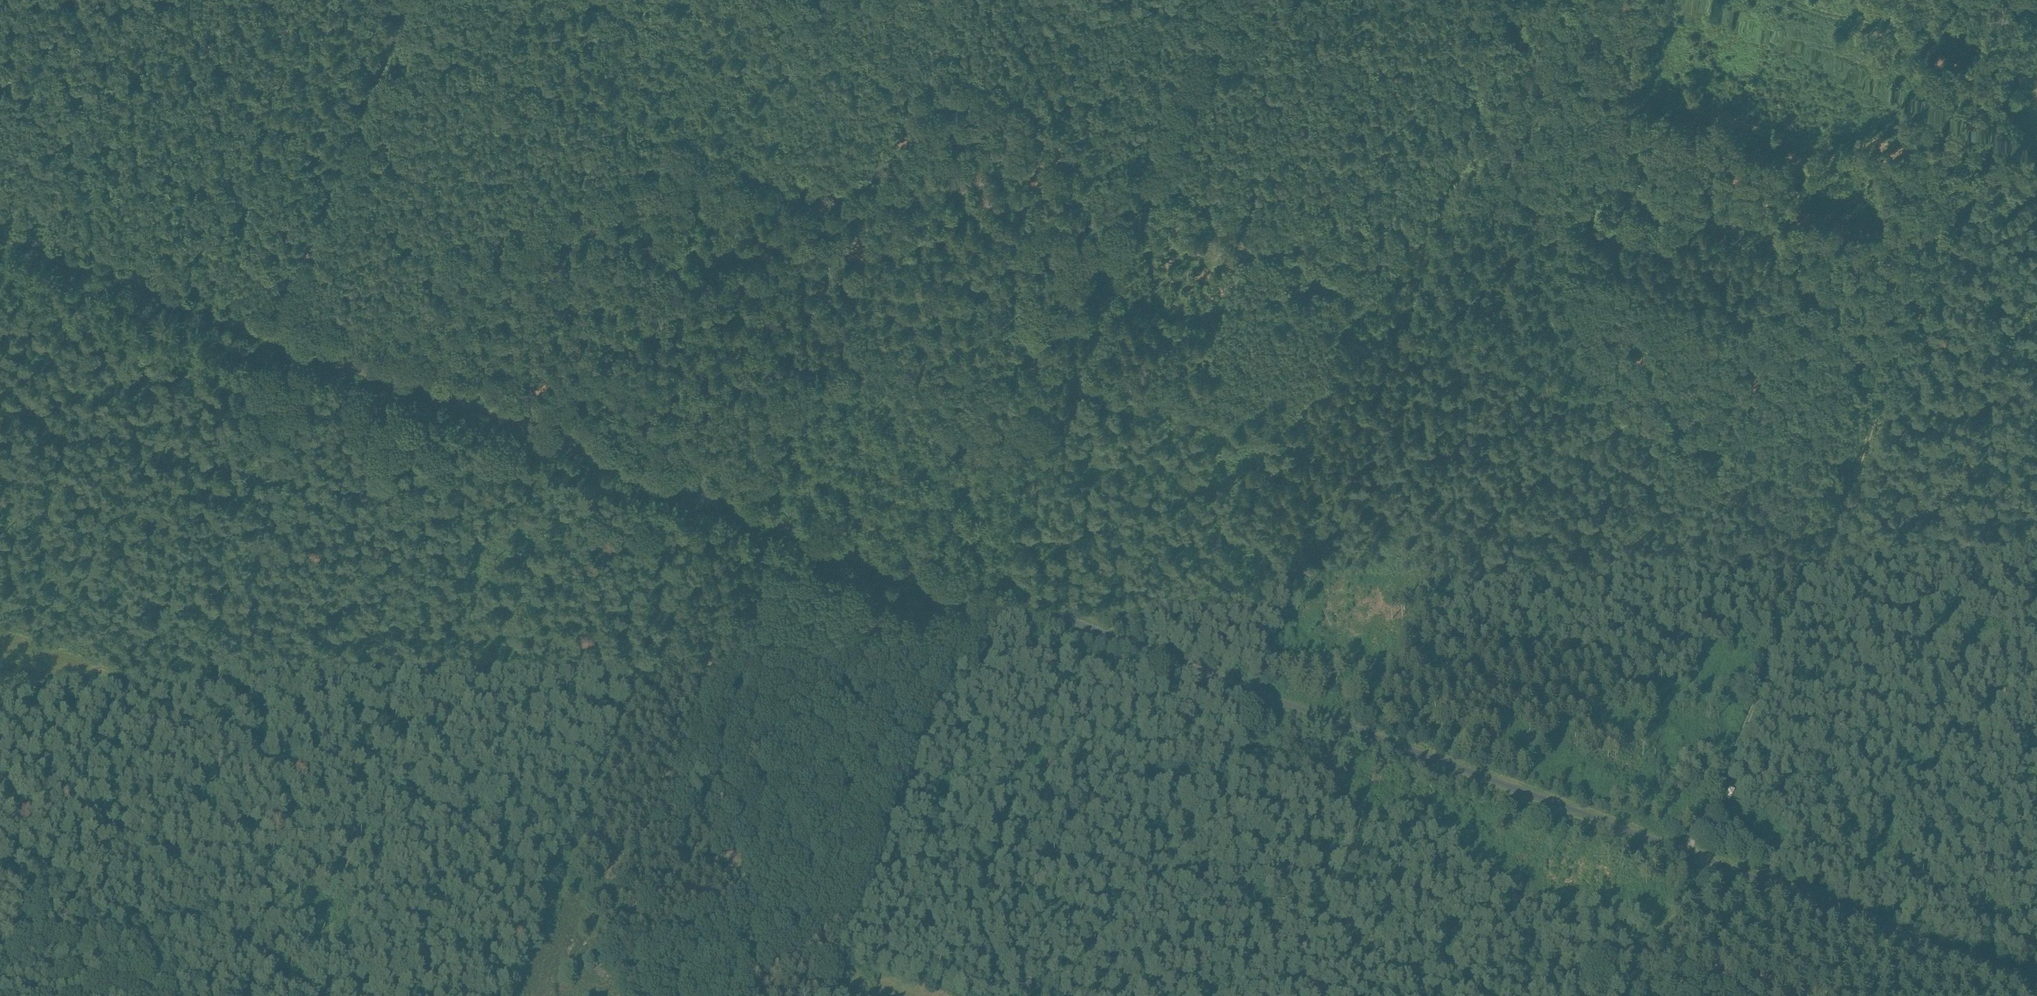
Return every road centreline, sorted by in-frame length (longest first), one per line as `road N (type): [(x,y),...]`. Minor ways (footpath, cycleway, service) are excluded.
road 1 (track): [(2031,0),(1689,854)]
road 2 (track): [(985,590),(264,326)]
road 3 (track): [(1689,854),(985,590)]
road 4 (track): [(0,987),(264,326)]
road 5 (track): [(985,590),(1215,0)]
road 6 (track): [(831,995),(985,590)]
road 7 (track): [(264,326),(397,0)]
road 8 (track): [(2036,985),(1725,867)]
road 9 (track): [(264,326),(0,225)]
road 10 (track): [(1636,995),(1661,935),(1725,867)]

